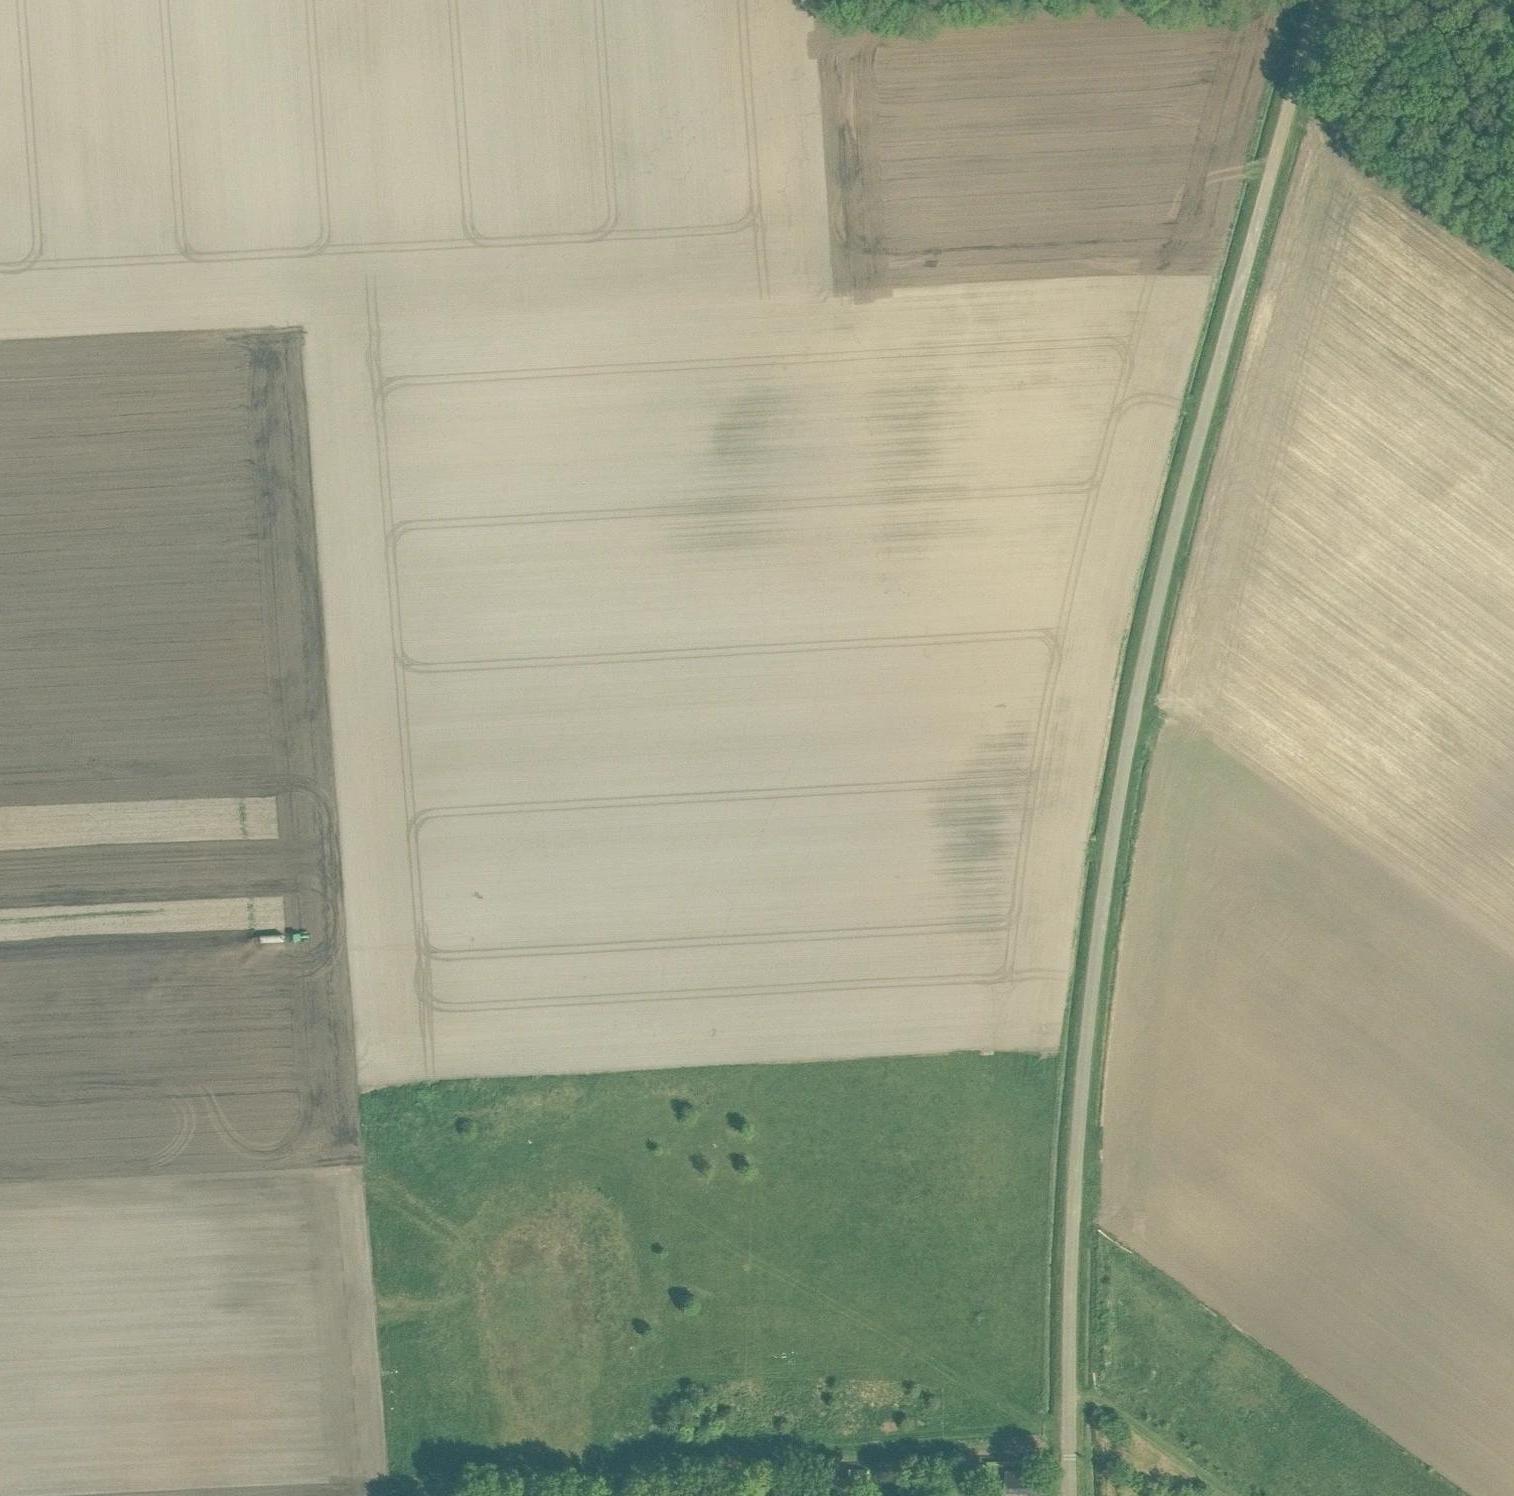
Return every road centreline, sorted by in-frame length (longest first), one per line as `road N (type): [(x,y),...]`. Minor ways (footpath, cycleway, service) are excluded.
road 1 (unclassified): [(1071,1495),(1075,1145),(1124,755),(1209,381),(1315,0)]
road 2 (track): [(1068,1387),(1100,1399),(1234,1495)]

